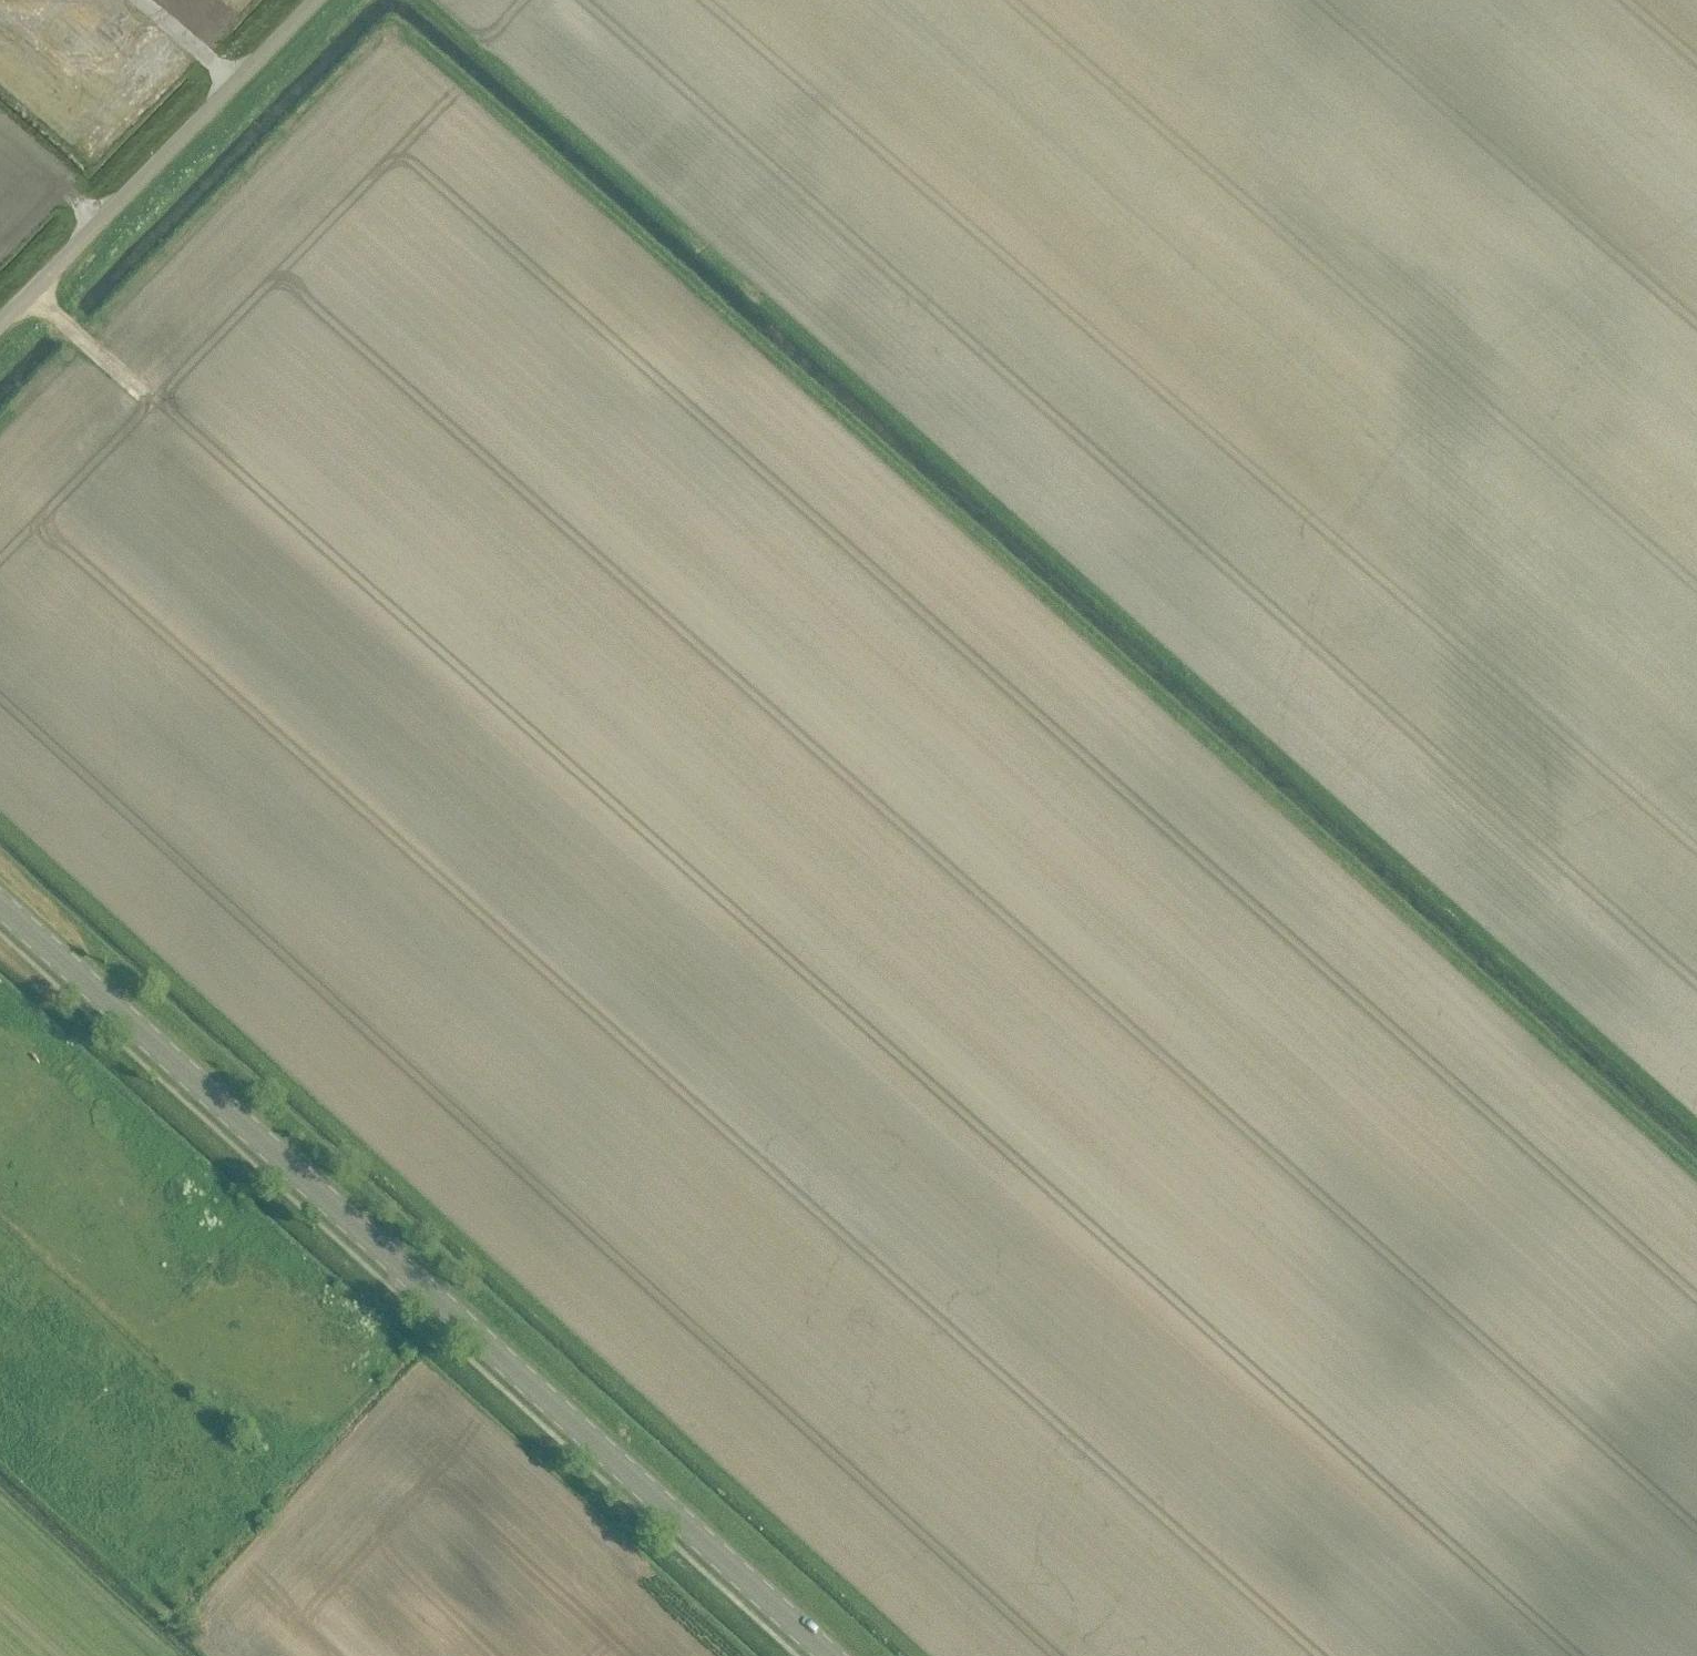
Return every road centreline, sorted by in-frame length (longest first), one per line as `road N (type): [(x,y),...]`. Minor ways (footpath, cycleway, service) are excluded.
road 1 (secondary): [(827,1655),(0,907)]
road 2 (unclassified): [(0,326),(320,0)]

